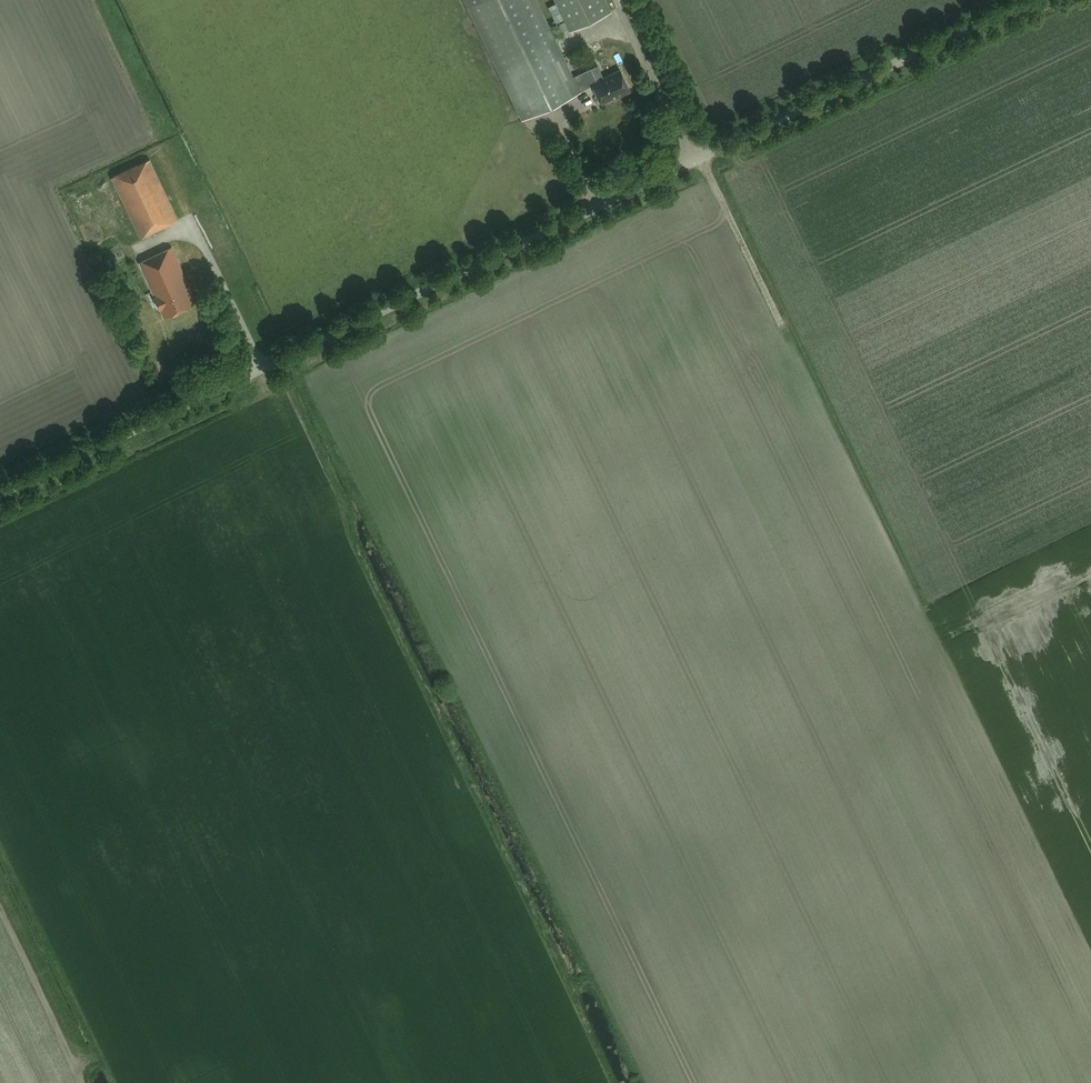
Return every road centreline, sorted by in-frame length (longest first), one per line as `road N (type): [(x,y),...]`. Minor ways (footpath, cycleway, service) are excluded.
road 1 (unclassified): [(0,496),(1030,0)]

